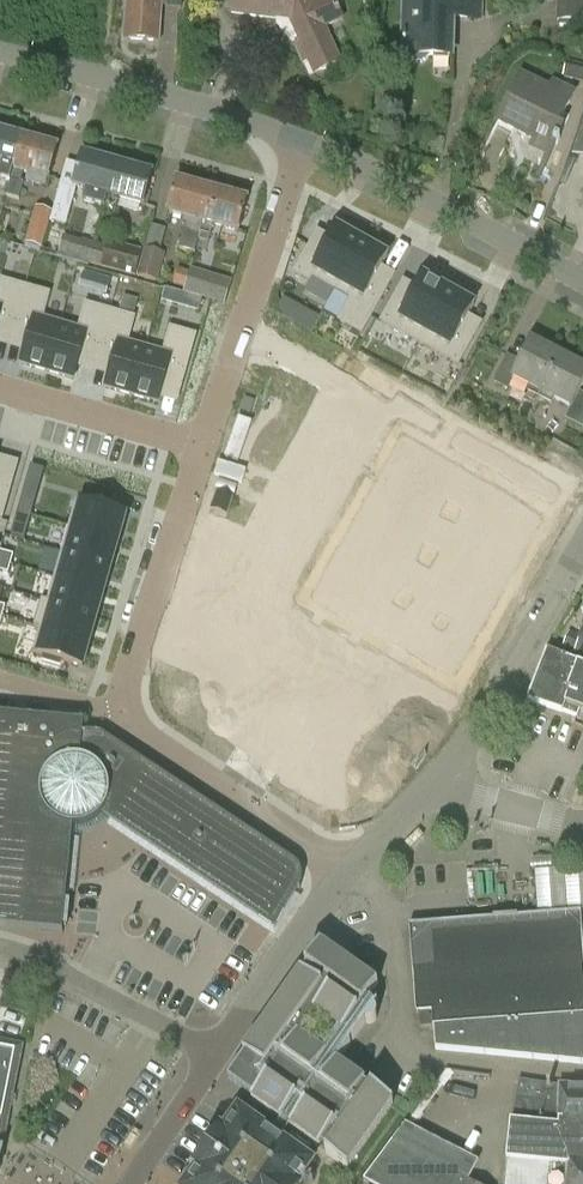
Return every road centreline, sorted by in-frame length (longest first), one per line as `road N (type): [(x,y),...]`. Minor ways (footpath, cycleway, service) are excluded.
road 1 (unclassified): [(582,282),(297,136)]
road 2 (residential): [(297,136),(203,442)]
road 3 (unclassified): [(297,136),(0,50)]
road 4 (residential): [(203,442),(120,714)]
road 5 (residential): [(350,875),(150,742),(120,714)]
road 6 (tertiary): [(439,787),(582,550)]
road 7 (residential): [(215,1058),(85,982),(0,950)]
road 8 (tertiary): [(215,1058),(350,875)]
road 9 (residential): [(0,386),(203,442)]
road 10 (tertiary): [(131,1183),(215,1058)]
road 11 (residential): [(582,822),(439,787)]
road 12 (tertiary): [(350,875),(439,787)]
road 13 (residential): [(120,714),(0,682)]

